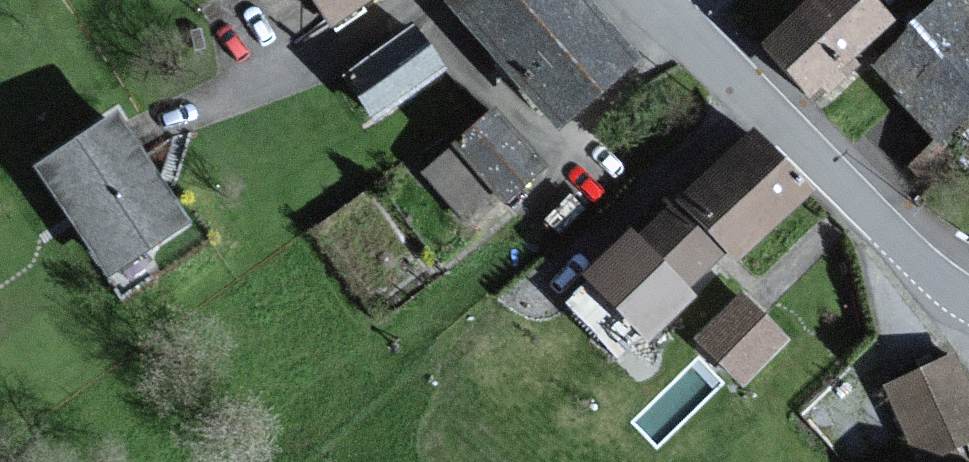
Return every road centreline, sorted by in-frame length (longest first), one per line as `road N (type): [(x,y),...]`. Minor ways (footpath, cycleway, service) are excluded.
road 1 (unclassified): [(644,0),(968,299)]

